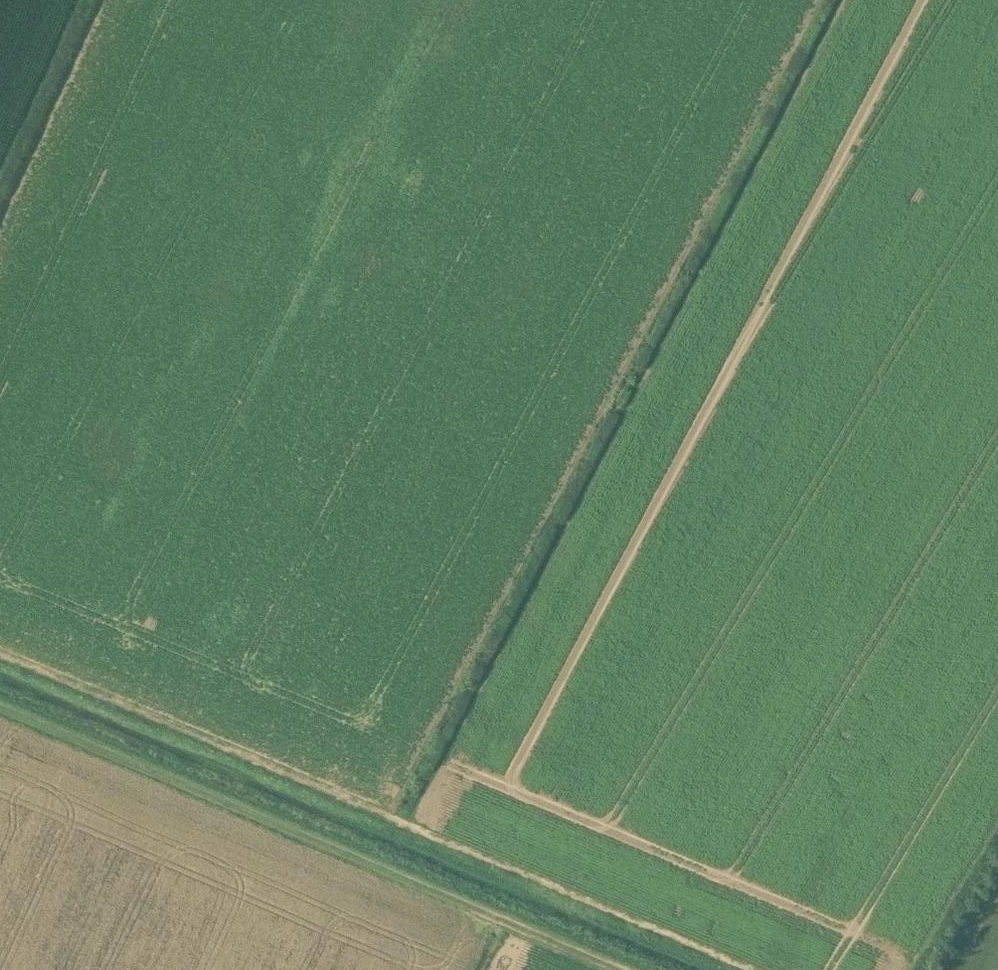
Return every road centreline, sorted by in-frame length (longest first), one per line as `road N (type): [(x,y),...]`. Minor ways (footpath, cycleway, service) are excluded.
road 1 (track): [(491,913),(625,969)]

